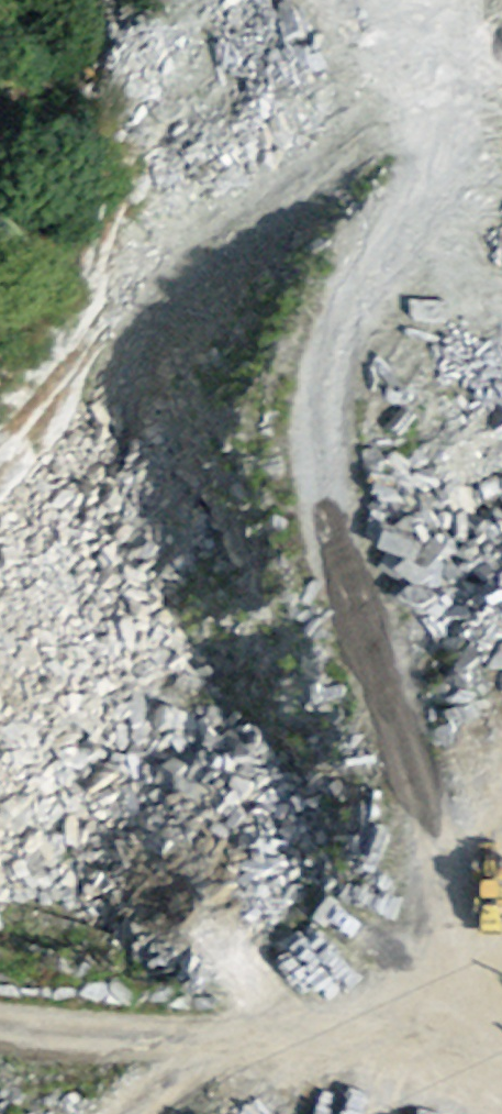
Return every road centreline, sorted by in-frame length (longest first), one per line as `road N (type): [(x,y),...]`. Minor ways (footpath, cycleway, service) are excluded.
road 1 (track): [(0,1023),(80,1036),(252,1032),(345,1022),(431,997),(435,859),(401,722),(196,296)]

